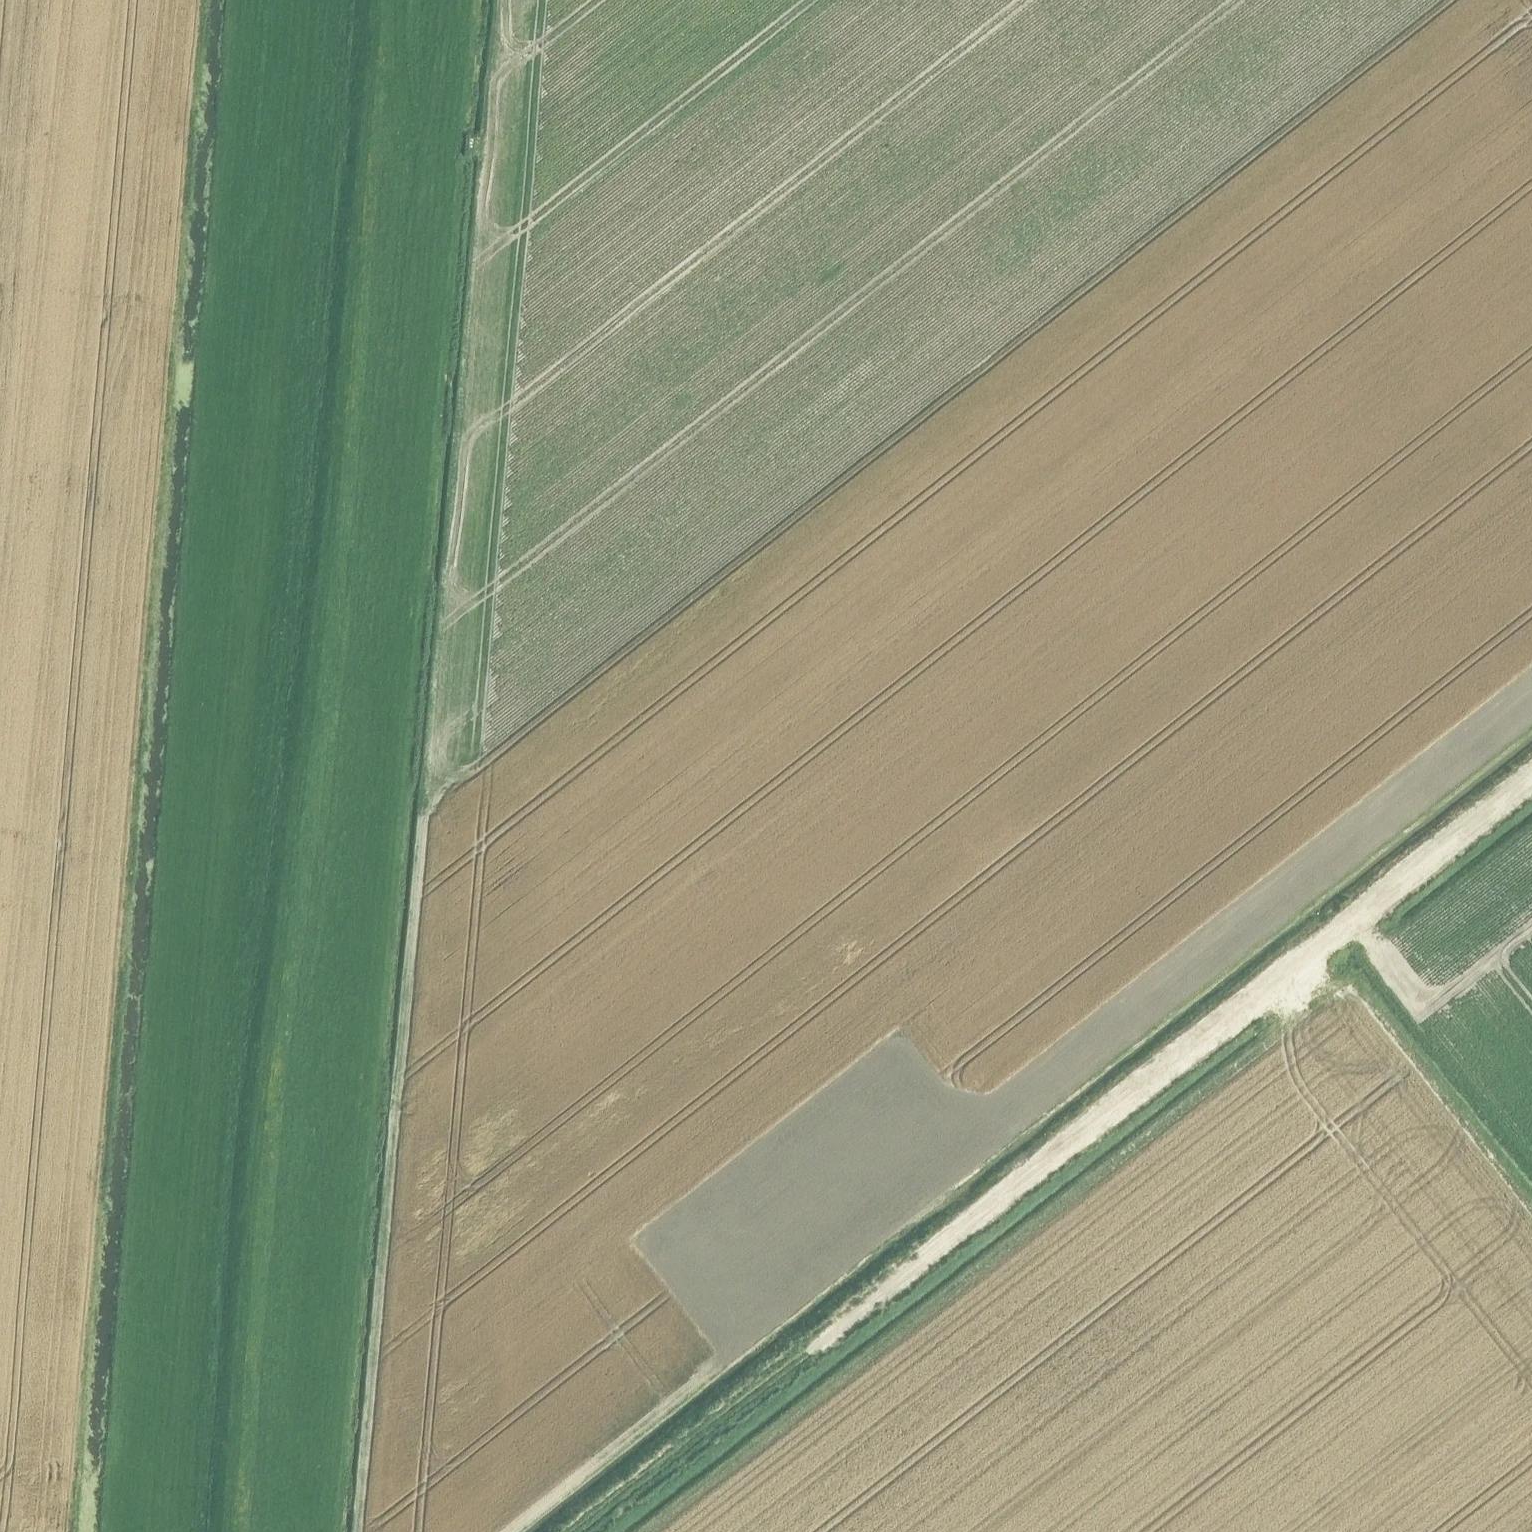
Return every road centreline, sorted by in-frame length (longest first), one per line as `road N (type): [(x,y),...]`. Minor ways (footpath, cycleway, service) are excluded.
road 1 (track): [(574,1531),(813,1347)]
road 2 (track): [(1305,961),(1531,782)]

